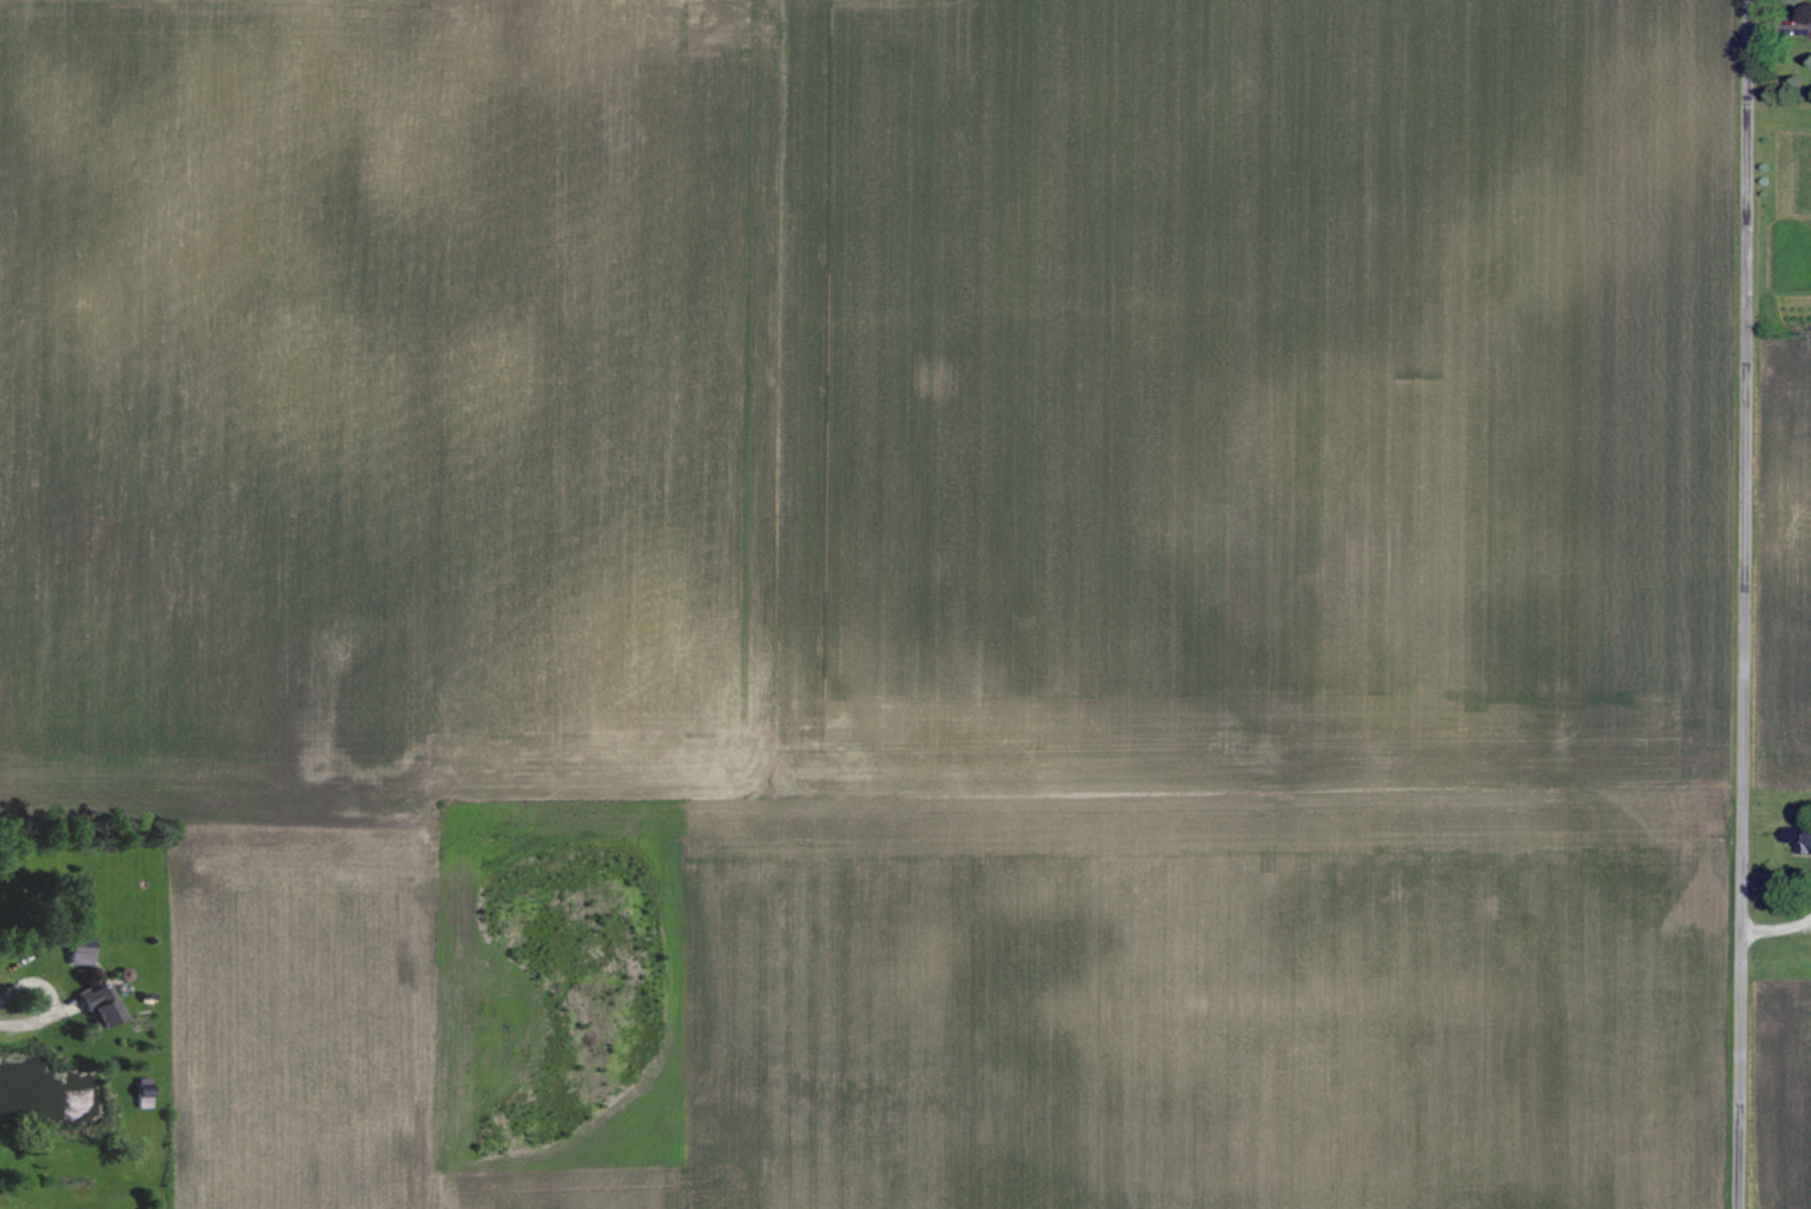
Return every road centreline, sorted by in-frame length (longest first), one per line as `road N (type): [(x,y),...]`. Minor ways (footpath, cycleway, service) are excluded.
road 1 (residential): [(1756,0),(1747,1208)]

